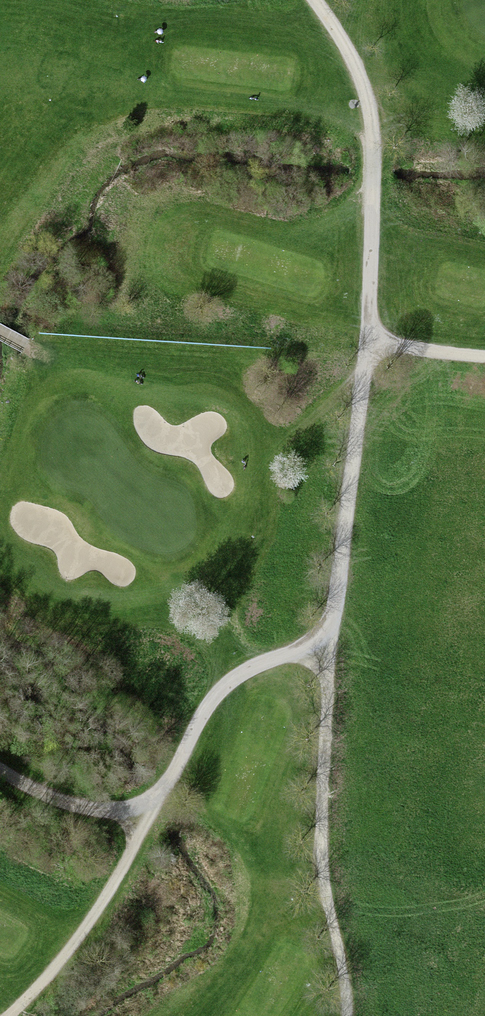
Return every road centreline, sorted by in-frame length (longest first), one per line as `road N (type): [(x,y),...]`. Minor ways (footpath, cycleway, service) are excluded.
road 1 (track): [(350,1015),(323,851),(331,657),(369,350),(375,161),(358,76),(312,0)]
road 2 (track): [(331,657),(253,672),(214,705),(77,950),(20,1015)]
road 3 (track): [(0,773),(42,797),(146,823)]

